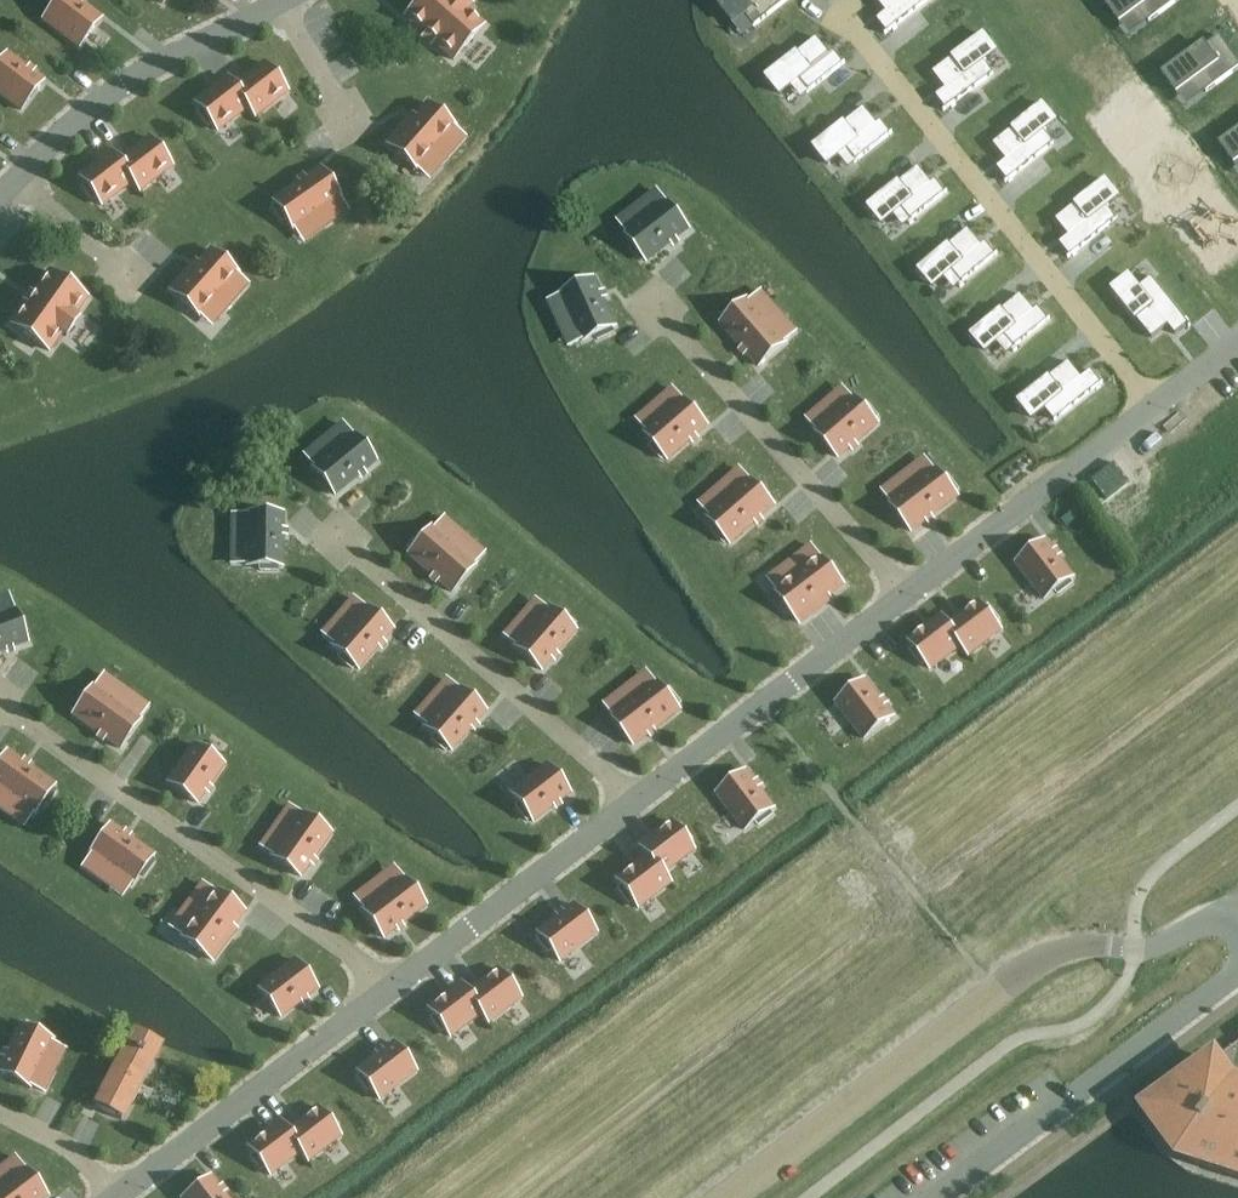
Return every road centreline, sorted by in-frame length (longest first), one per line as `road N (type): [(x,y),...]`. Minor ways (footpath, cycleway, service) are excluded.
road 1 (unclassified): [(1232,911),(1211,925),(1040,958),(734,1197)]
road 2 (residential): [(397,980),(0,706)]
road 3 (residential): [(1151,404),(852,27)]
road 4 (residential): [(631,803),(344,542)]
road 5 (unclassified): [(934,1197),(1237,973)]
road 6 (residential): [(903,595),(665,319)]
road 7 (residential): [(631,803),(903,595)]
road 8 (residential): [(126,1185),(397,980)]
road 9 (residential): [(280,3),(146,65),(13,175)]
road 10 (residential): [(903,595),(1151,404)]
road 11 (residential): [(397,980),(631,803)]
road 12 (residential): [(128,273),(13,175)]
road 13 (residential): [(126,1185),(0,1112)]
road 14 (residential): [(346,120),(280,3)]

